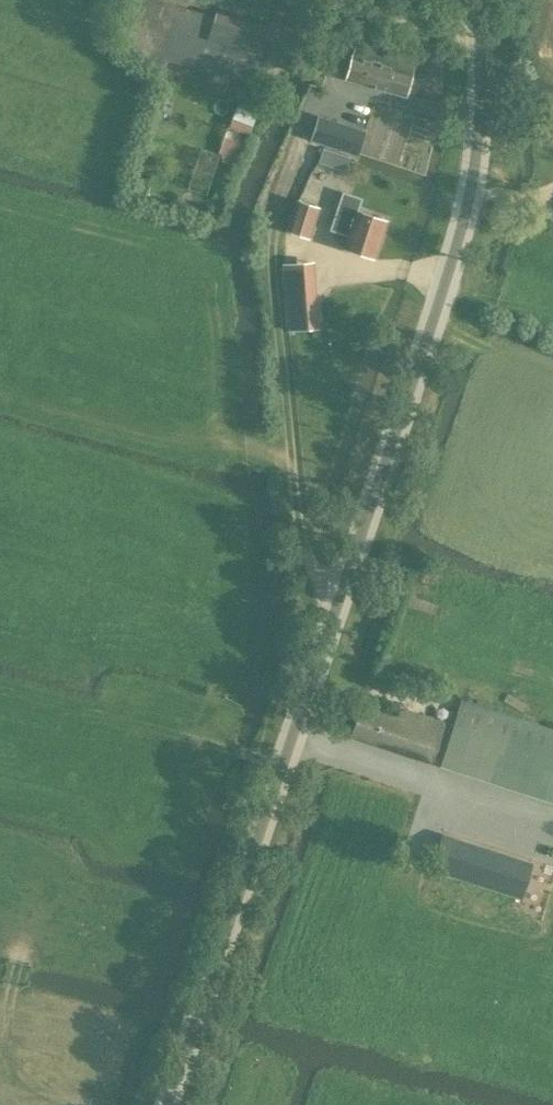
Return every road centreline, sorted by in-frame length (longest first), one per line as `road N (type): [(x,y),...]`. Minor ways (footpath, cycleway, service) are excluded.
road 1 (secondary): [(166,1104),(467,206),(481,110),(477,0)]

